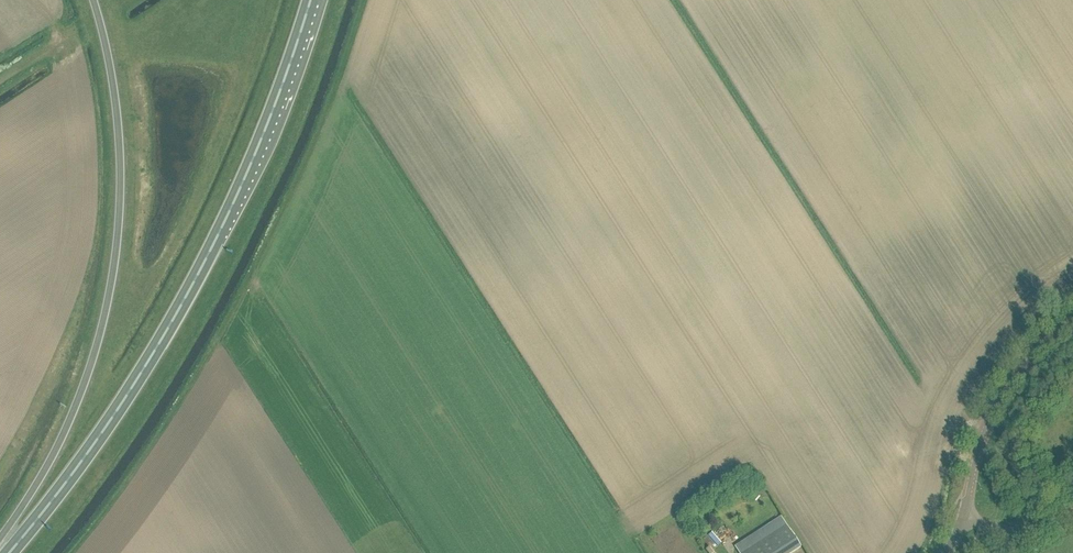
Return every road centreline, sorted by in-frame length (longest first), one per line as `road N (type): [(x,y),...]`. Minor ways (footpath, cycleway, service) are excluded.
road 1 (trunk): [(10,552),(102,432),(199,275),(250,167),(311,0)]
road 2 (trunk): [(94,0),(119,155),(108,299),(72,416),(0,540)]
road 3 (tertiary): [(966,519),(982,439),(1000,400),(1022,368),(1072,326)]

